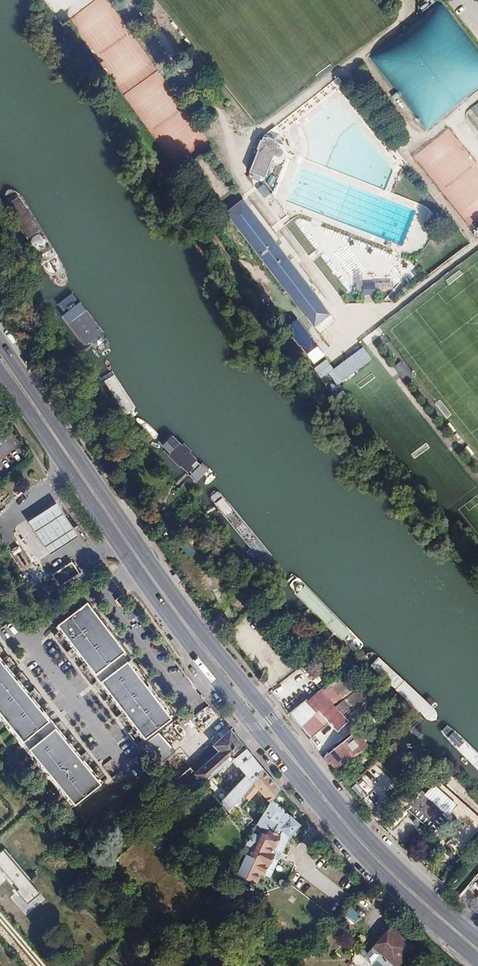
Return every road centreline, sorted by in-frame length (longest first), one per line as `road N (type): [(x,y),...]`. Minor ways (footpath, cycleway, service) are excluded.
road 1 (primary): [(477,939),(331,795),(179,602),(0,341)]
road 2 (primary): [(0,374),(254,729),(367,858),(477,959)]

